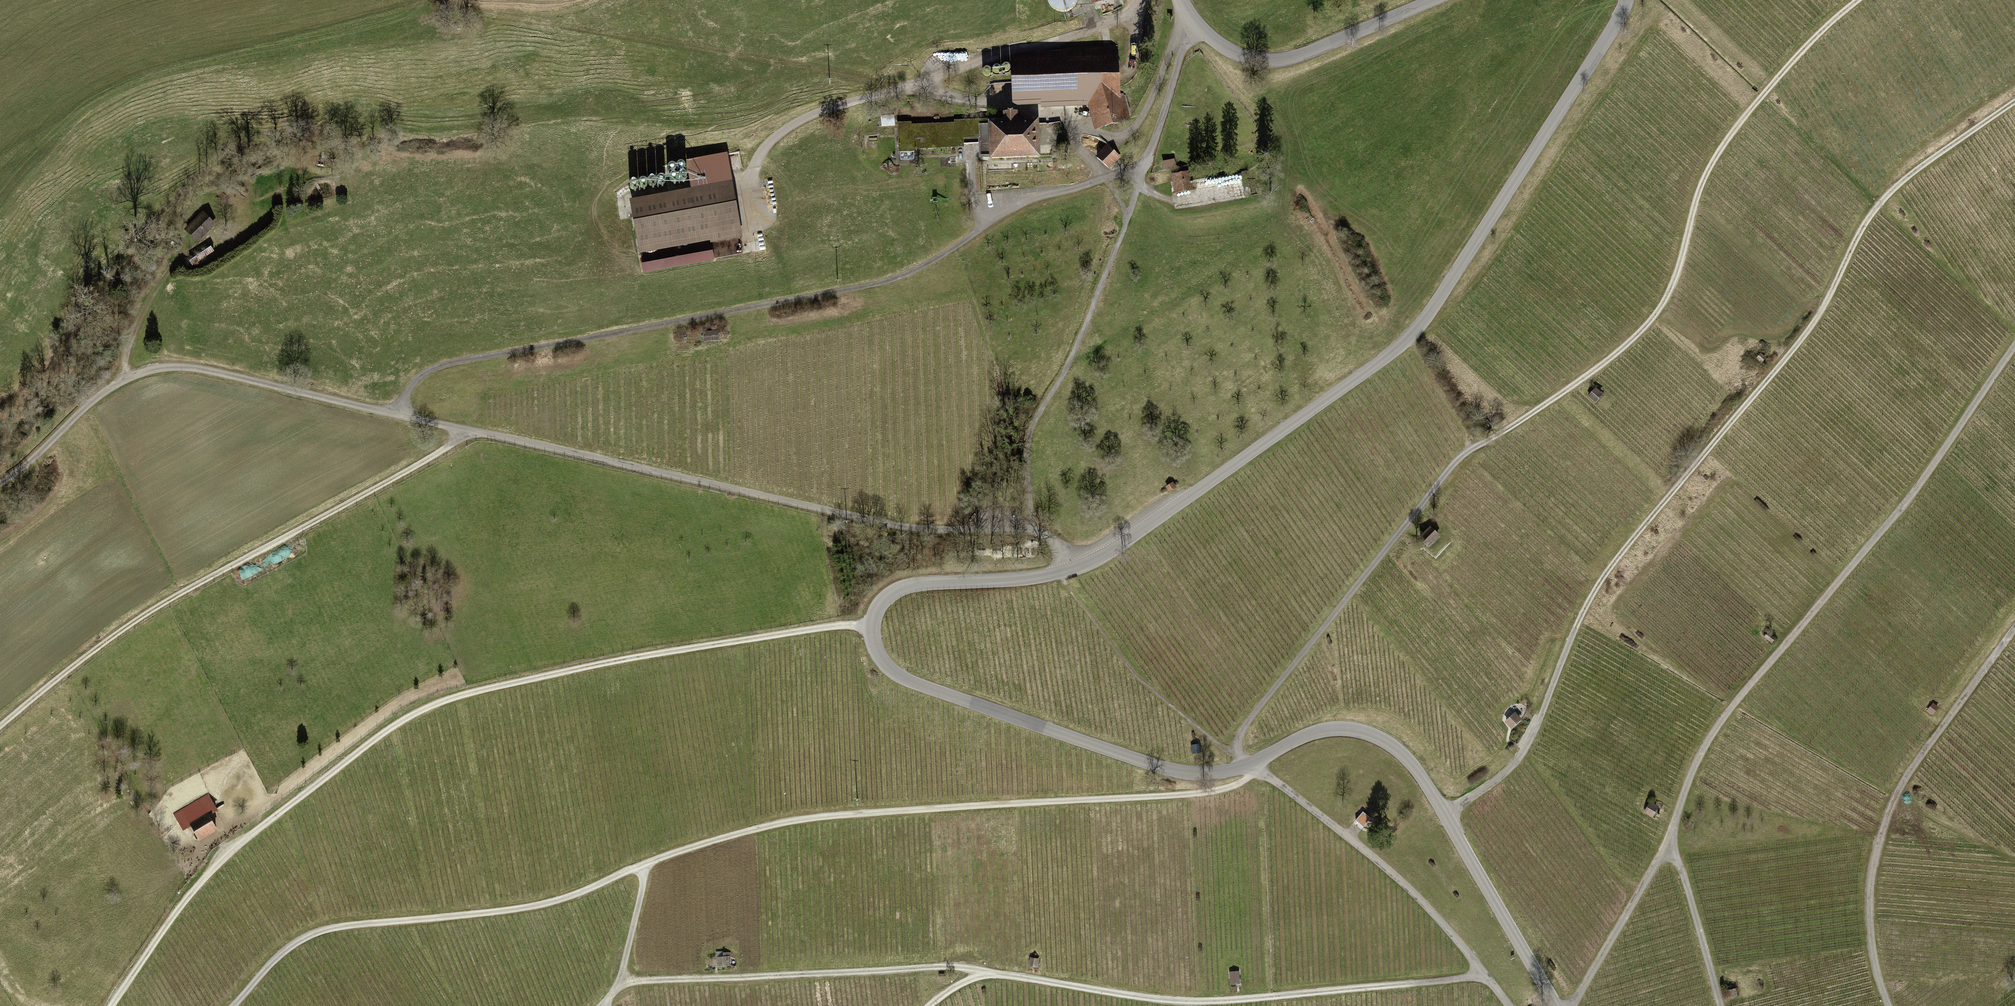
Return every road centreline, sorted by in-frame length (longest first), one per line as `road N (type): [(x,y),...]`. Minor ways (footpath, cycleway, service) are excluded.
road 1 (tertiary): [(1626,0),(1435,306),(1401,344),(1092,561),(1033,578),(905,586),(882,602),(872,624),(878,653),(907,680),(1182,774),(1222,778),(1251,769),(1308,734),(1348,727),(1377,735),(1413,762),(1446,811),(1557,1005)]
road 2 (track): [(0,480),(114,386),(185,367),(912,528),(1034,527)]
road 3 (track): [(1251,769),(1239,745),(1245,723),(1453,464),(1622,347),(1663,302),(1724,142),(1814,34),(1854,0)]
road 4 (track): [(2014,98),(1882,197),(1807,327),(1590,593),(1512,764),(1446,811)]
road 5 (track): [(872,624),(748,639),(439,709),(377,742),(240,845),(183,900),(117,1005)]
road 6 (track): [(1572,1005),(1669,847),(1688,777),(1721,720),(1911,498),(2014,345)]
road 7 (track): [(602,1005),(622,979),(643,867),(826,821),(1204,798),(1244,784),(1251,769)]
road 8 (track): [(473,432),(156,608),(0,726)]
road 9 (track): [(1192,19),(1068,367),(1023,441),(1034,527)]
road 10 (track): [(986,976),(1179,1004),(1484,975)]
road 11 (track): [(643,867),(566,903),(327,932),(266,967),(233,1005)]
road 12 (track): [(2014,632),(1898,802),(1871,897),(1887,1005)]
road 13 (track): [(986,976),(947,965),(622,979)]
road 14 (track): [(1509,1005),(1415,901),(1320,816),(1251,769)]
road 15 (tertiary): [(1182,0),(1221,45),(1268,60),(1313,50),(1433,0)]
road 16 (track): [(1059,573),(1139,681),(1251,769)]
road 17 (track): [(1669,847),(1721,1005)]
road 18 (track): [(125,379),(142,314),(186,249)]

